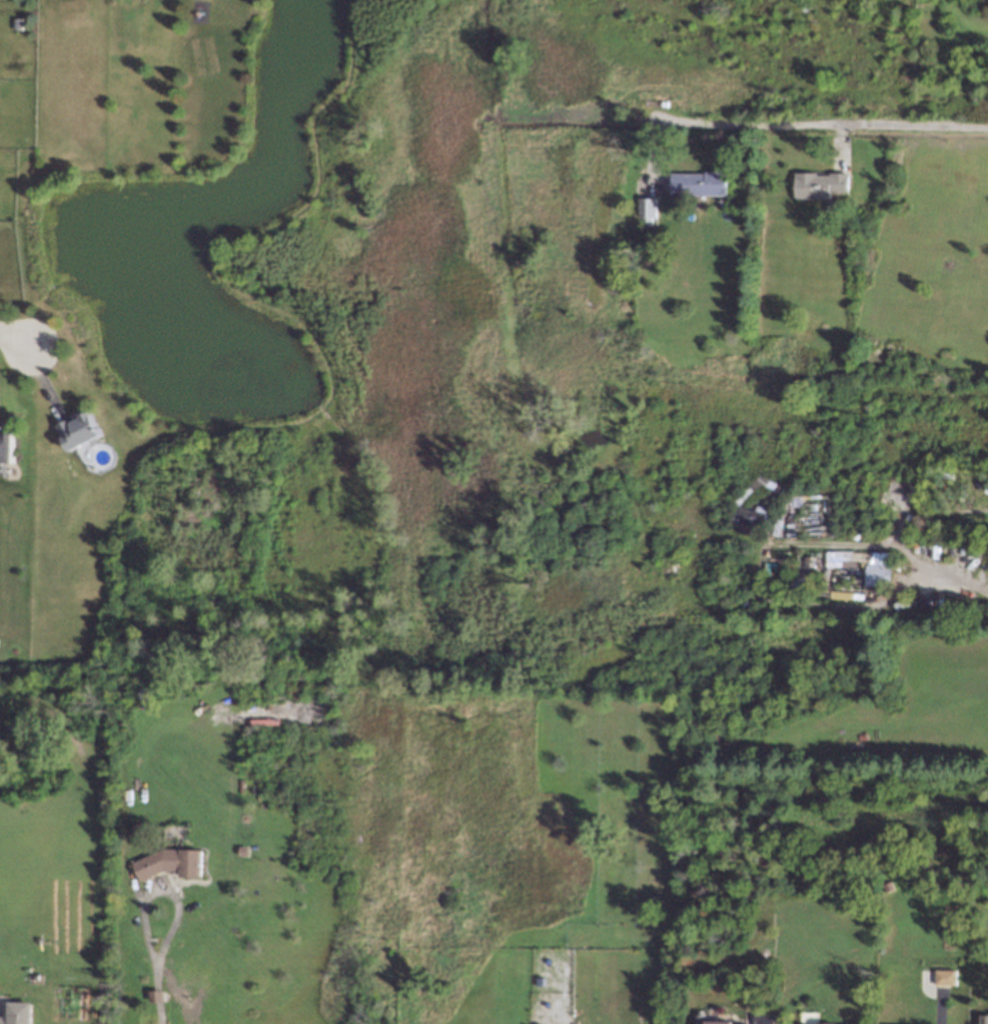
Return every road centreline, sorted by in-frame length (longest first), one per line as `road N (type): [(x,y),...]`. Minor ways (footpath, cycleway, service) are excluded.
road 1 (residential): [(987,128),(687,124),(646,111)]

